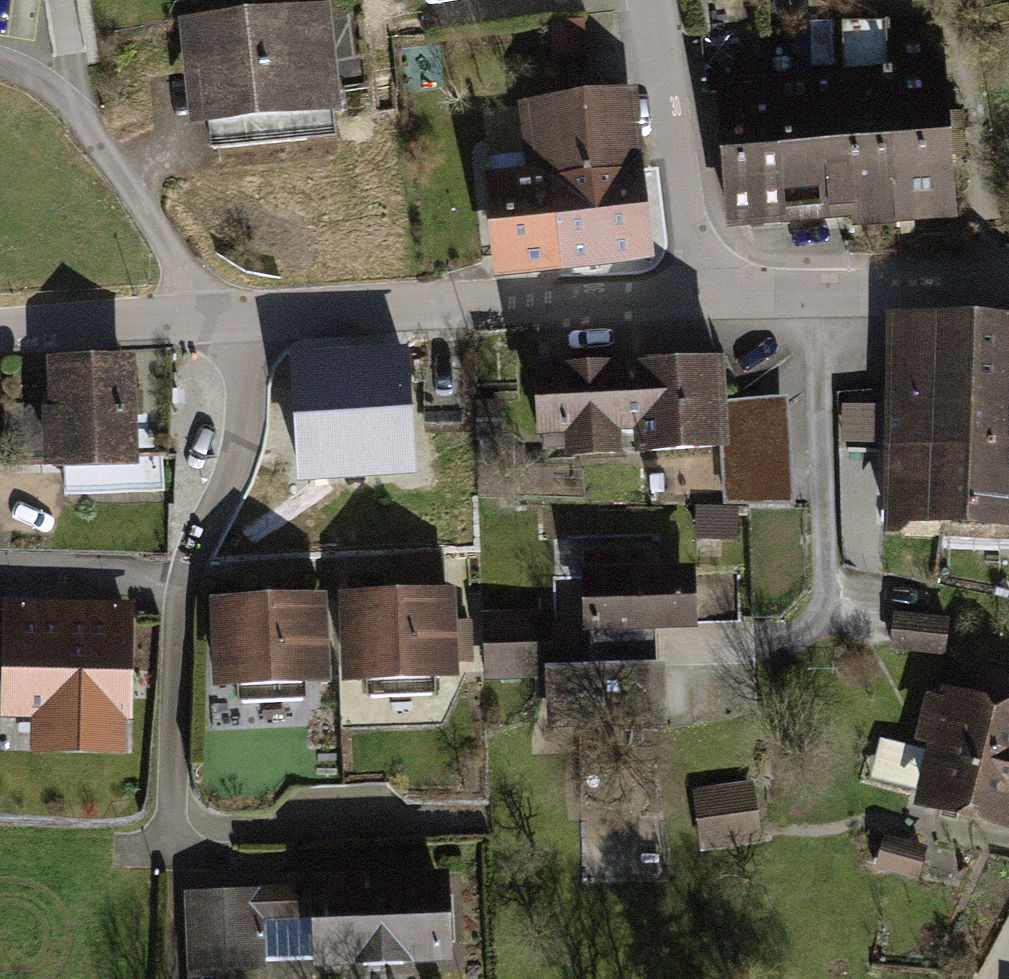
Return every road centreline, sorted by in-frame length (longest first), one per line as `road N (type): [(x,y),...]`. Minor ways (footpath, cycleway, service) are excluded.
road 1 (unclassified): [(0,339),(225,321),(709,302)]
road 2 (residential): [(651,0),(709,302)]
road 3 (unclassified): [(709,302),(1008,281)]

